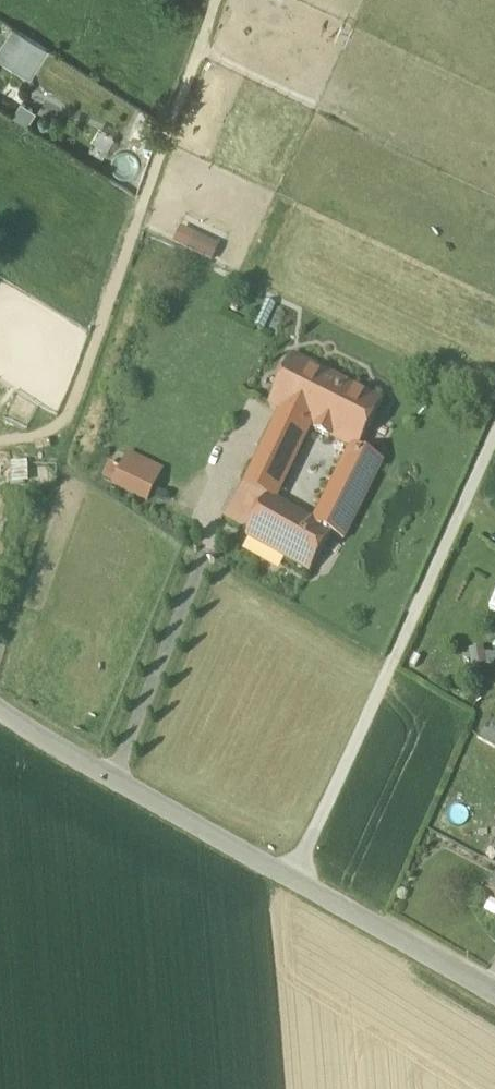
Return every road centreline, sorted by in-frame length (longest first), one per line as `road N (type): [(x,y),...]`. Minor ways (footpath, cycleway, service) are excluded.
road 1 (residential): [(494,998),(0,710)]
road 2 (track): [(0,442),(26,439),(68,415),(215,0)]
road 3 (track): [(293,882),(494,430)]

